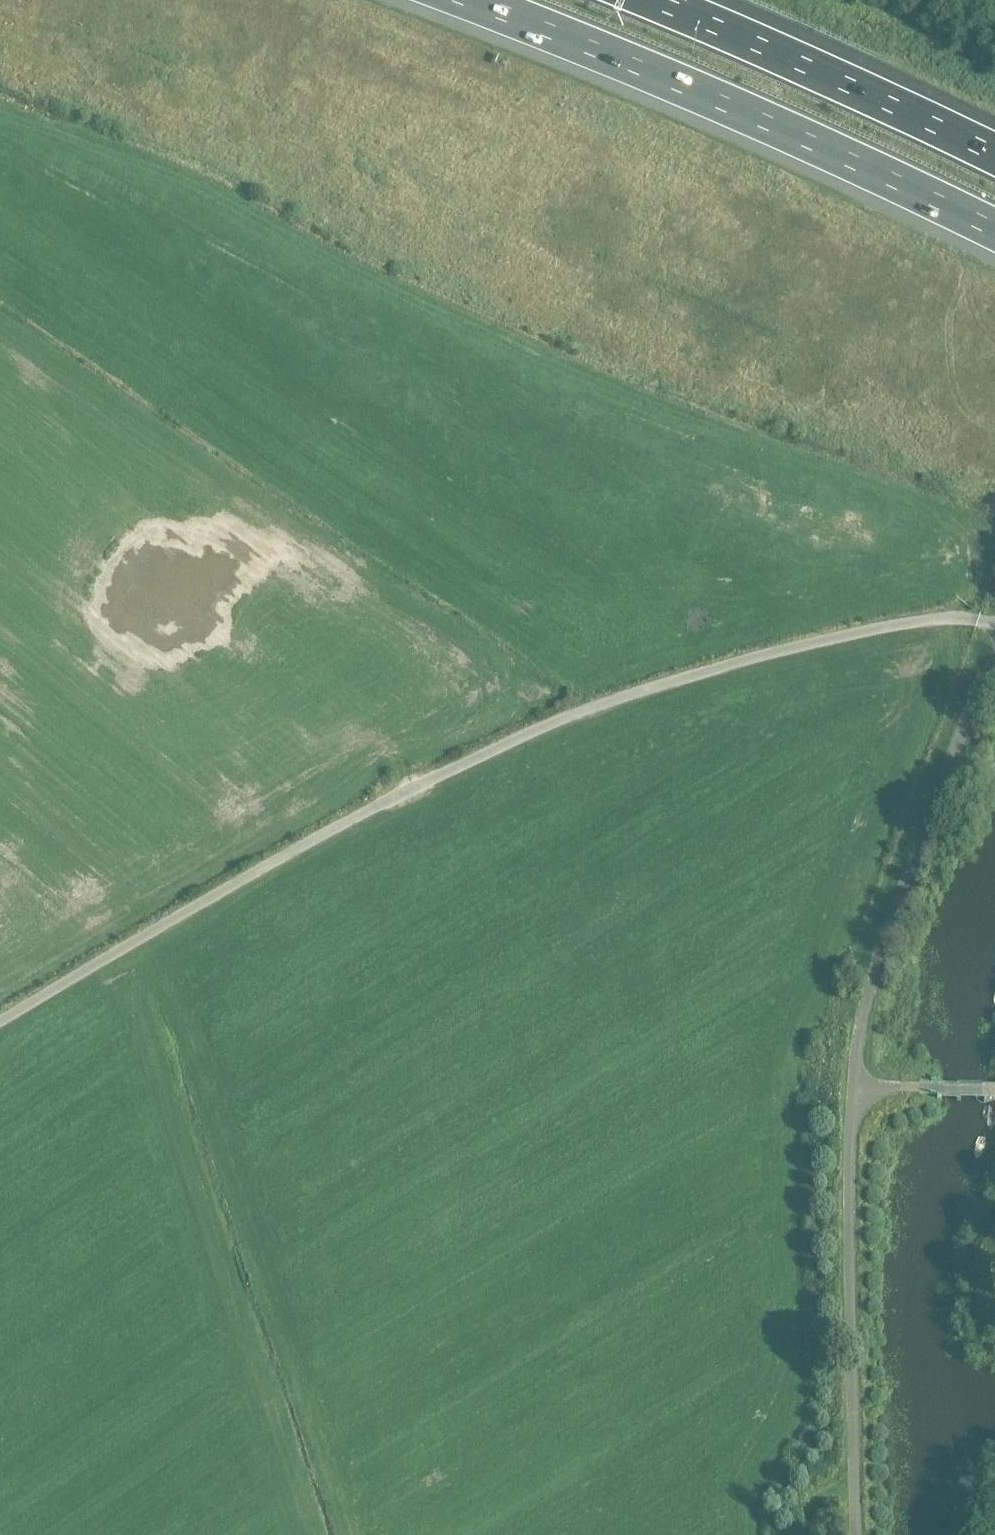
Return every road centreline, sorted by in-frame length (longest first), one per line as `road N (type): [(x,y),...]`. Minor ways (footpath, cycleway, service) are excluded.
road 1 (unclassified): [(994,662),(909,876),(855,1056),(854,1534)]
road 2 (motorway): [(463,0),(689,87),(994,230)]
road 3 (motorway): [(994,153),(654,0)]

